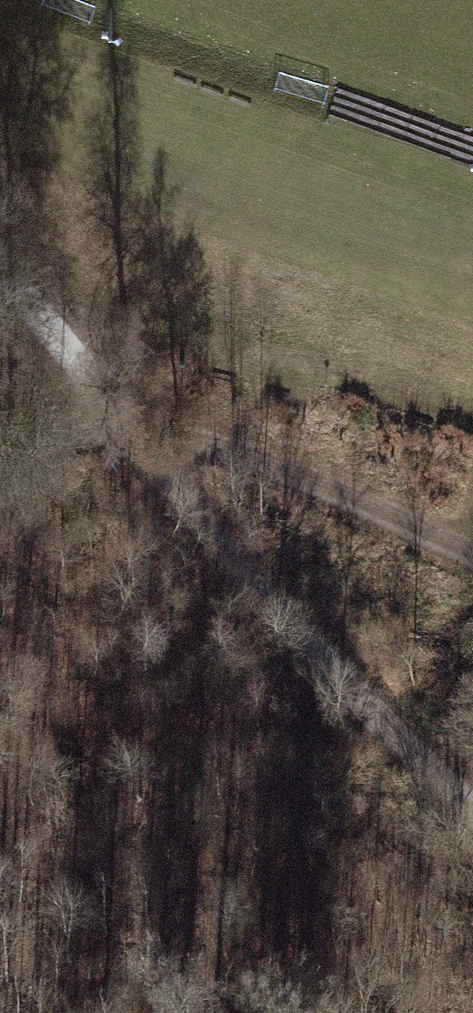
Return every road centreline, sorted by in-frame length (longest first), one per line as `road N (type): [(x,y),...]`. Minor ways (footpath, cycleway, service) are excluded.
road 1 (track): [(99,396),(395,736),(472,809)]
road 2 (track): [(99,396),(398,513),(472,551)]
road 3 (track): [(0,259),(99,396)]

